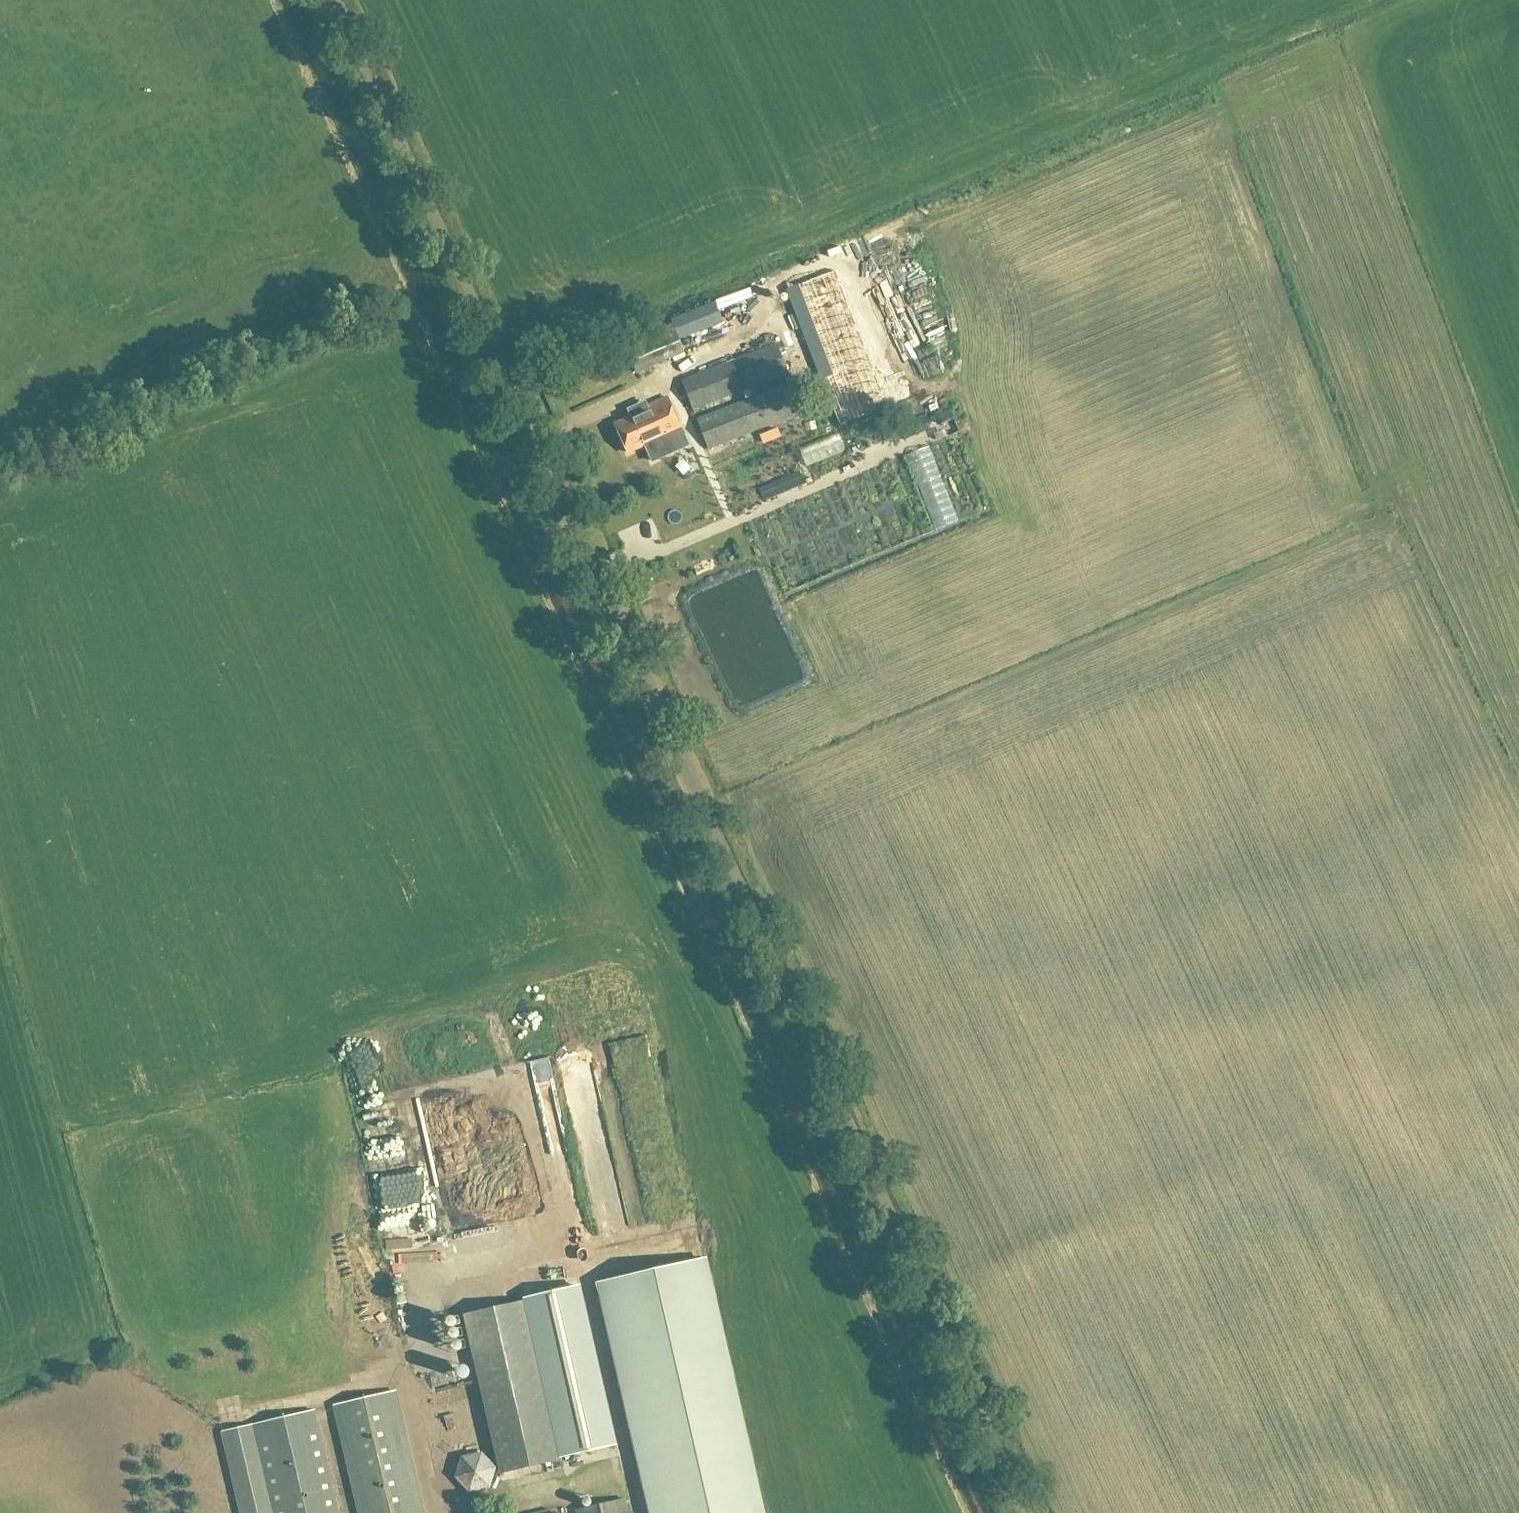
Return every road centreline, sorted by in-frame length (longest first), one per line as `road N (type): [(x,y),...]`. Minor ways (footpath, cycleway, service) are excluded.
road 1 (unclassified): [(1027,1512),(328,0)]

